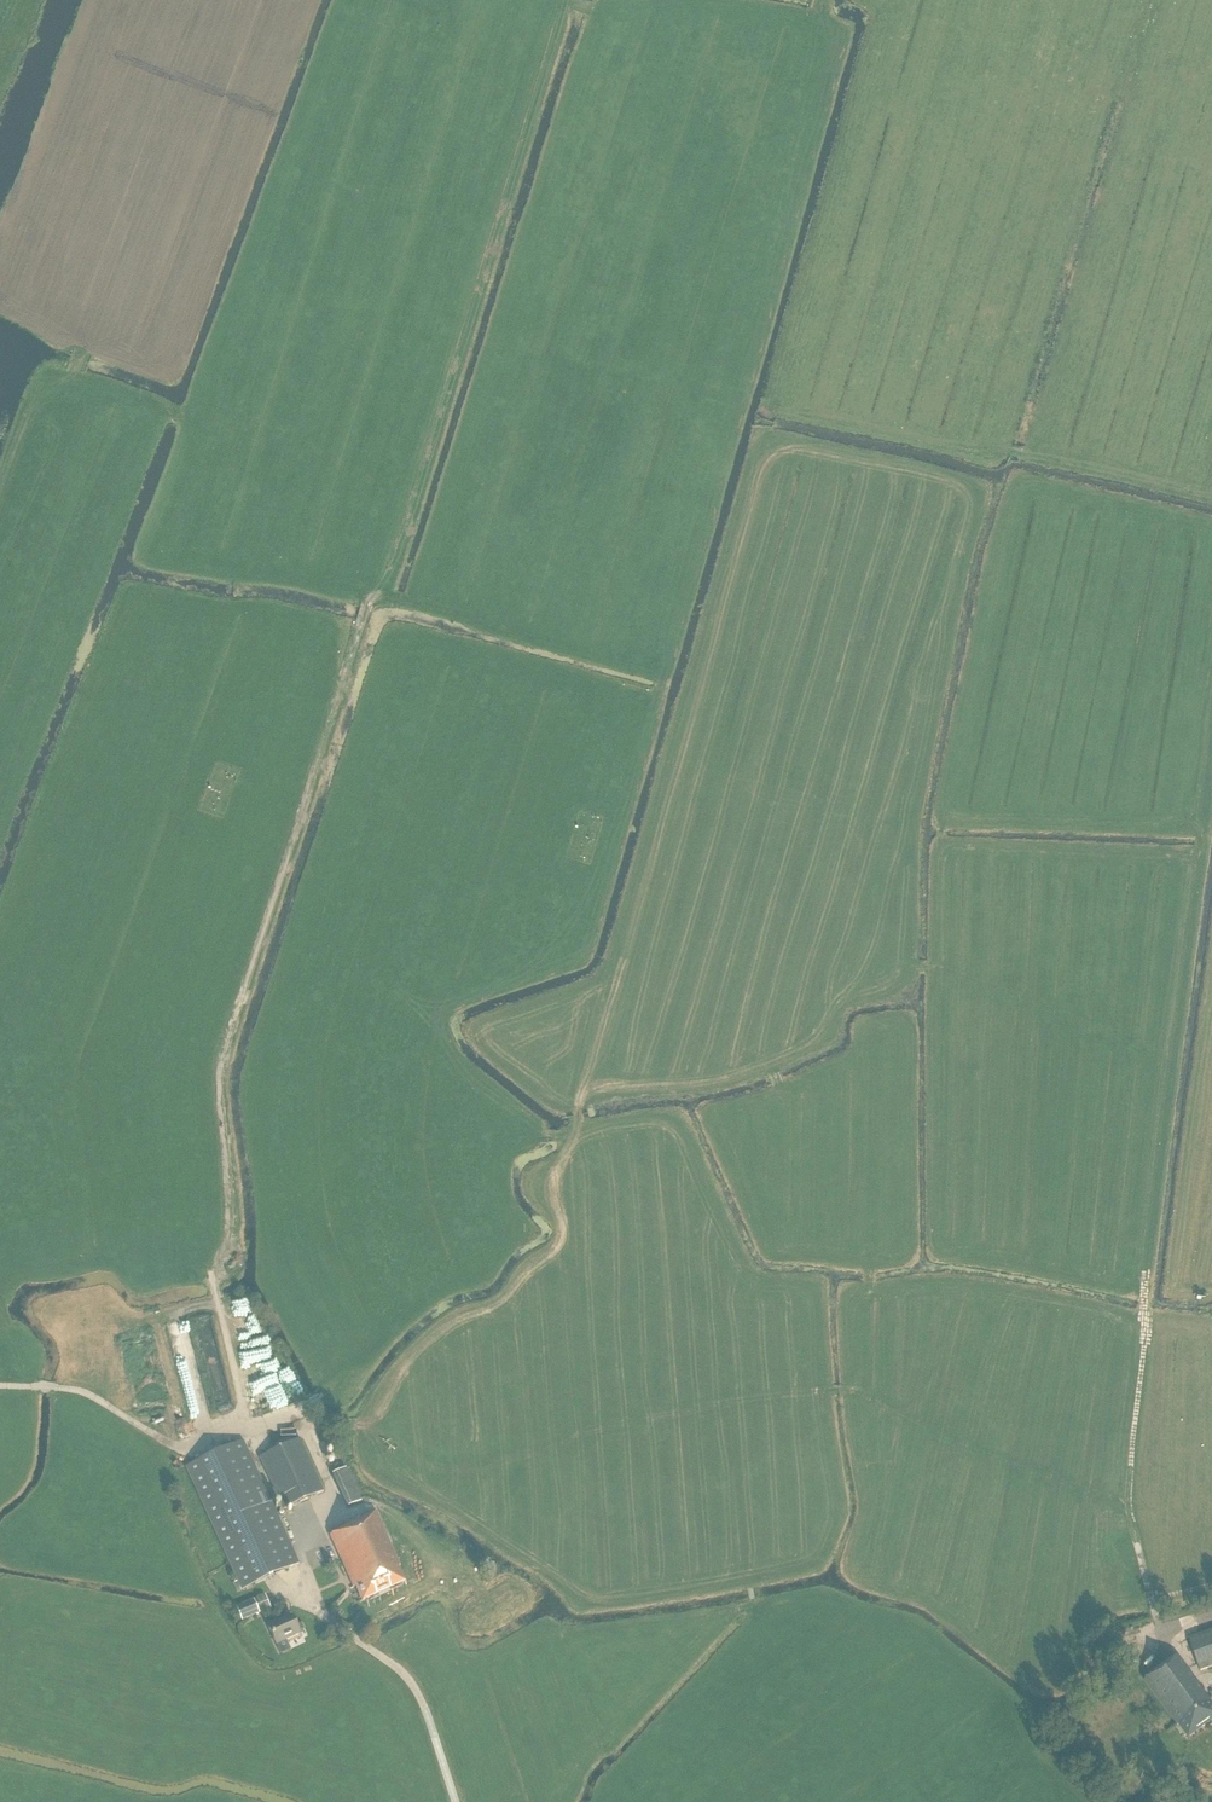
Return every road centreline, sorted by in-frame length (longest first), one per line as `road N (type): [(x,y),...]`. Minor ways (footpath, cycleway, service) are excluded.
road 1 (track): [(0,1385),(86,1392),(179,1447)]

